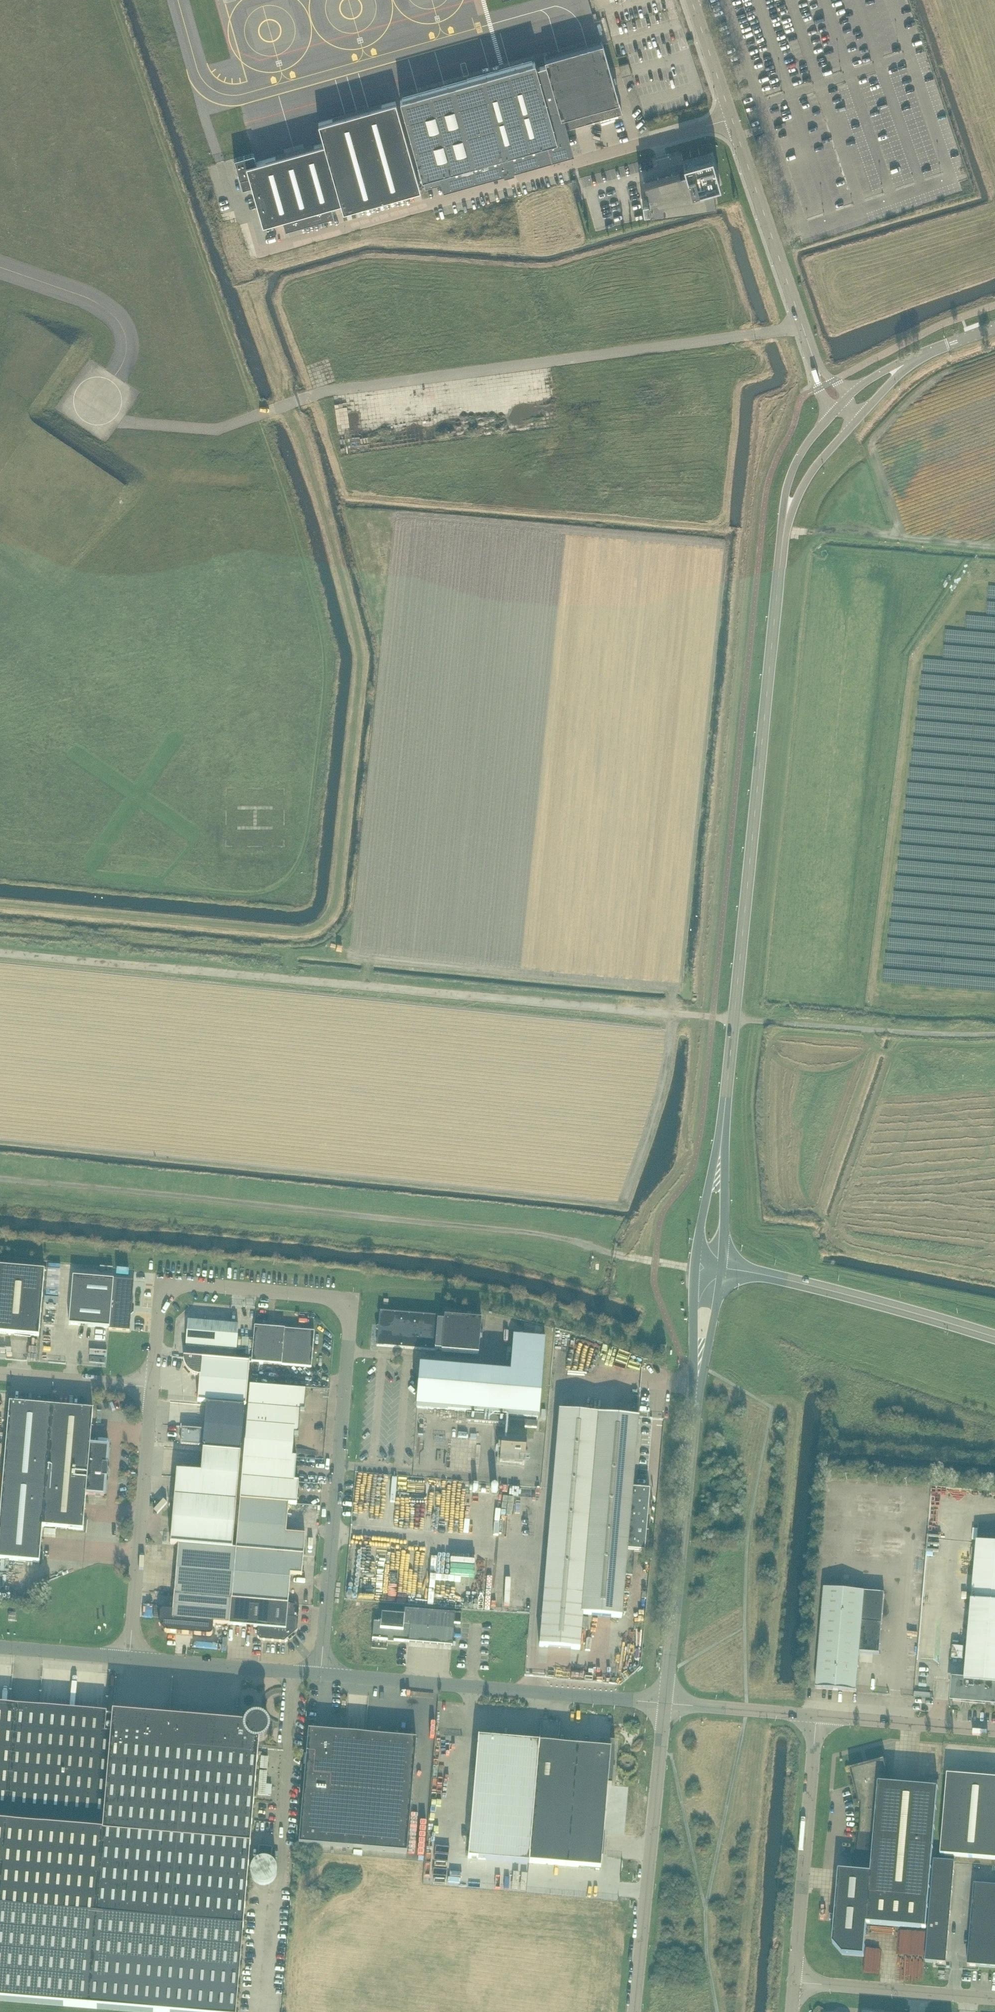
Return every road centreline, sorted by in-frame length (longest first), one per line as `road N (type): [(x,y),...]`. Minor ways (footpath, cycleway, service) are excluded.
road 1 (unclassified): [(710,1267),(785,522)]
road 2 (unclassified): [(322,1675),(350,1302),(161,1284)]
road 3 (unclassified): [(265,246),(732,118)]
road 4 (track): [(784,532),(903,540),(872,439),(928,383),(994,354)]
road 5 (unclassified): [(666,1704),(322,1675)]
road 6 (unclassified): [(697,1395),(666,1704)]
road 7 (unclassified): [(666,1704),(635,2011)]
road 8 (unclassified): [(994,1338),(710,1267)]
road 9 (unclassified): [(132,1659),(151,1389)]
road 10 (unclassified): [(819,371),(732,118)]
road 11 (unclassified): [(797,1982),(818,1718)]
road 12 (unclassified): [(994,1998),(797,1982)]
road 13 (unclassified): [(322,1675),(132,1659)]
road 14 (unclassified): [(994,1732),(818,1718)]
road 15 (unclassified): [(818,1718),(666,1704)]
road 16 (unclassified): [(151,1389),(0,1376)]
road 17 (unclassified): [(132,1659),(0,1648)]
road 18 (unclassified): [(785,522),(820,460),(860,417)]
road 19 (unclassified): [(697,1395),(710,1267)]
road 20 (unclassified): [(732,118),(692,0)]
road 21 (unclassified): [(833,413),(792,471),(785,522)]

